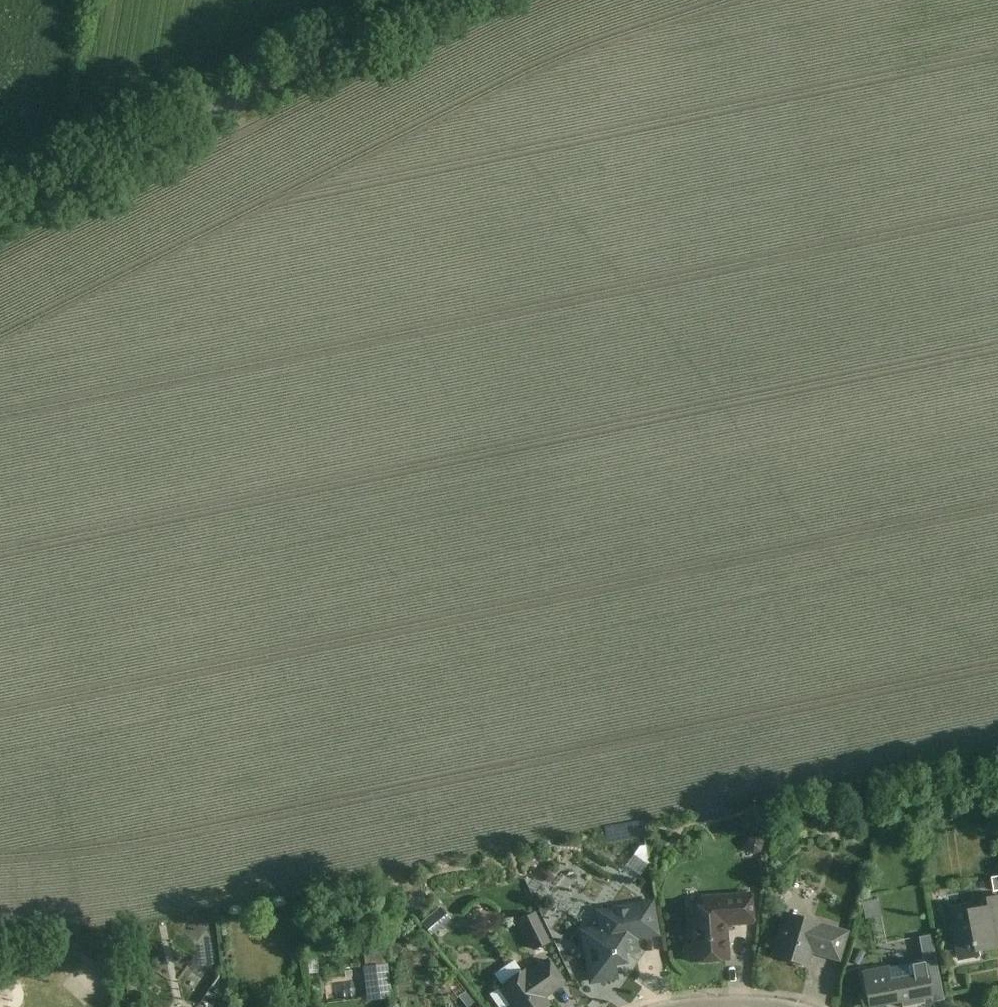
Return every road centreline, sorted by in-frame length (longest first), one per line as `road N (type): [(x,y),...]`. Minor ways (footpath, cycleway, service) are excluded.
road 1 (tertiary): [(0,215),(440,0)]

